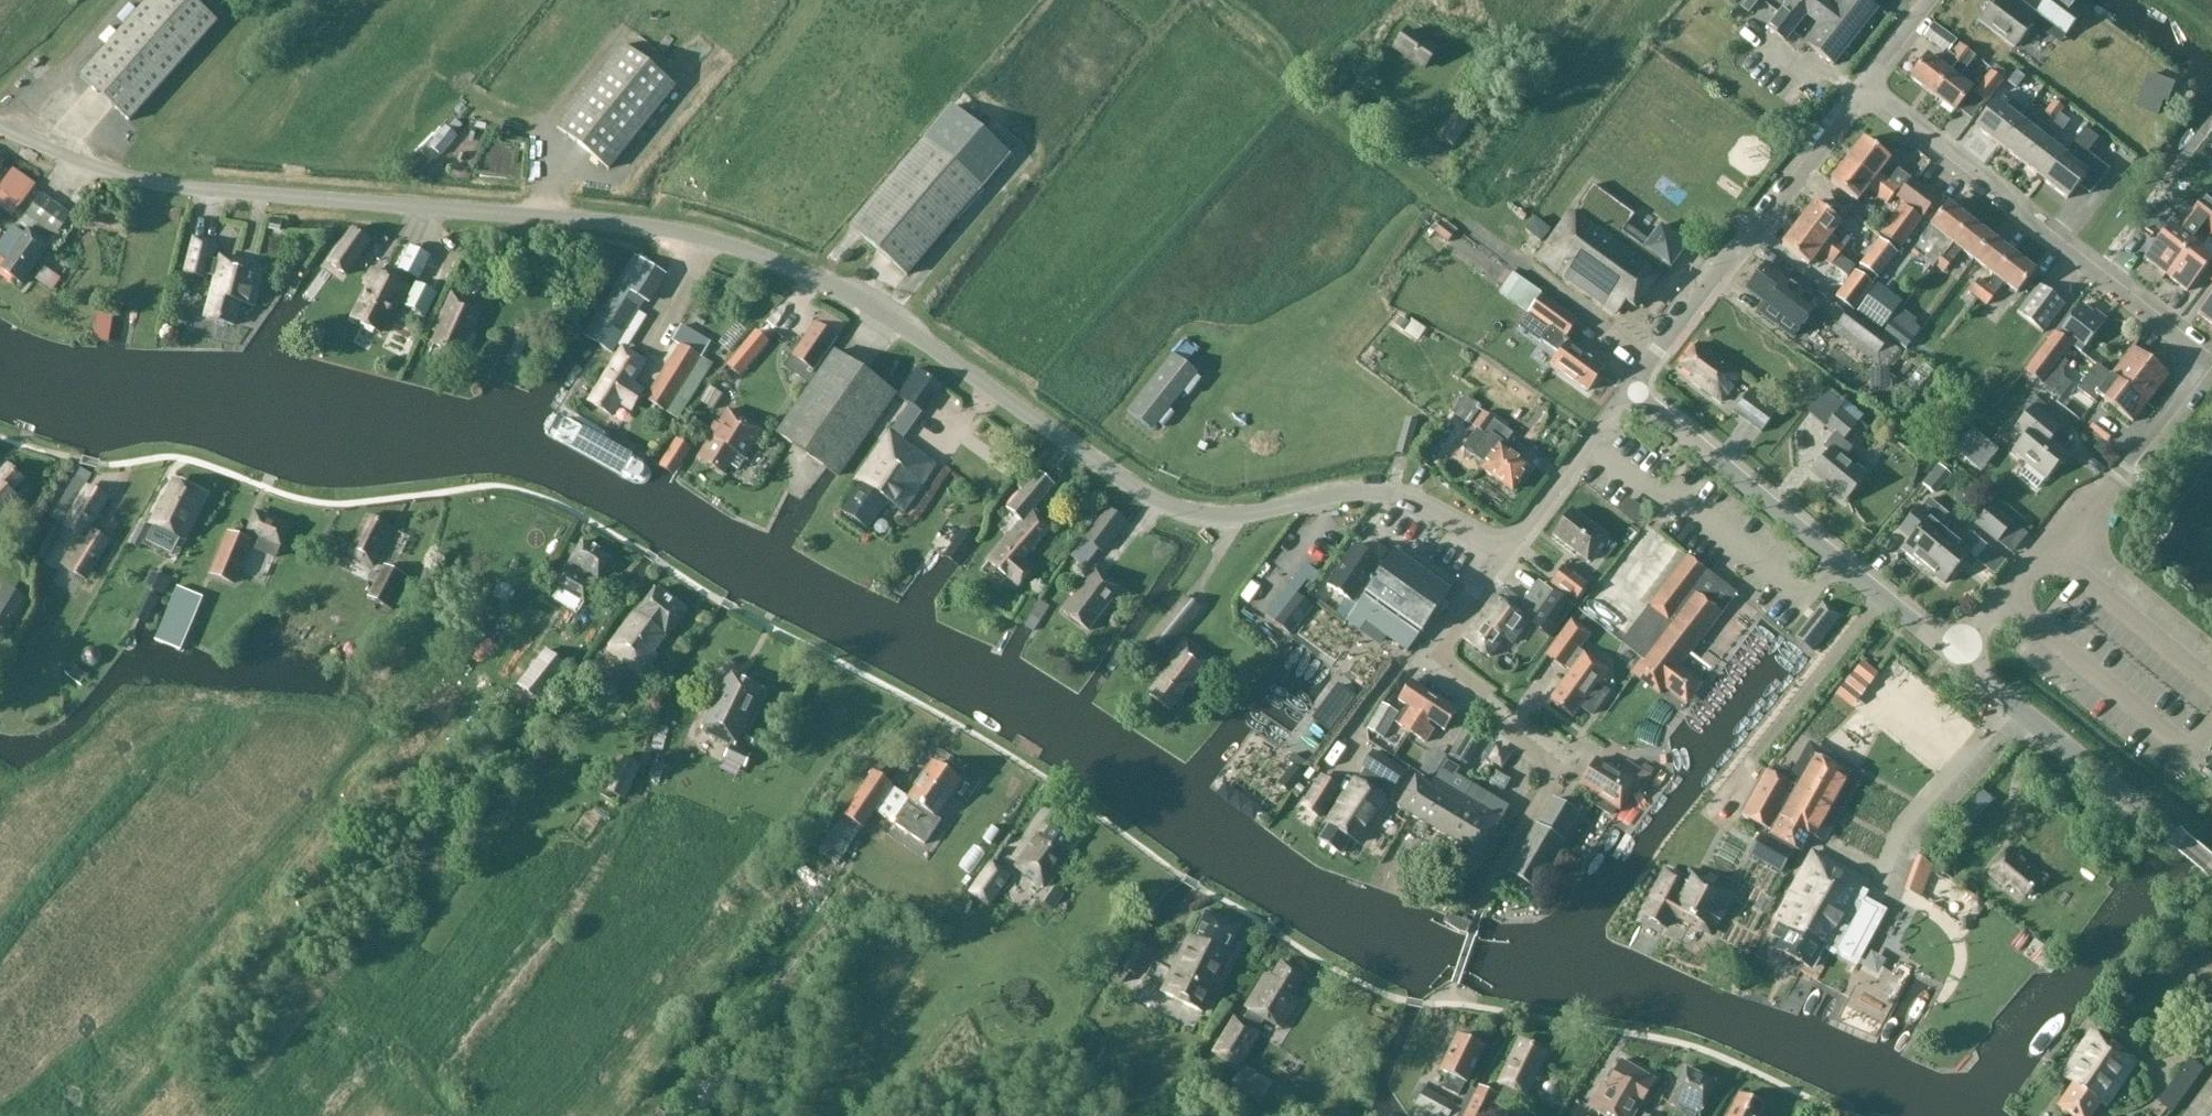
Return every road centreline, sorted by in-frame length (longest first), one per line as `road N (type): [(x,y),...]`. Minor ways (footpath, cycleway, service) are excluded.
road 1 (unclassified): [(1506,551),(1383,493),(1222,519),(1177,511),(825,286),(712,244),(588,226),(171,192),(56,159),(0,131)]
road 2 (residential): [(1956,659),(2046,550),(2123,476),(2210,363),(1866,88)]
road 3 (tertiary): [(1956,659),(1629,391)]
road 4 (residential): [(1629,391),(1866,88)]
road 5 (tertiary): [(2211,867),(1956,659)]
road 6 (unclassified): [(1562,762),(1434,660),(1506,551)]
road 7 (unclassified): [(1506,551),(1629,391)]

